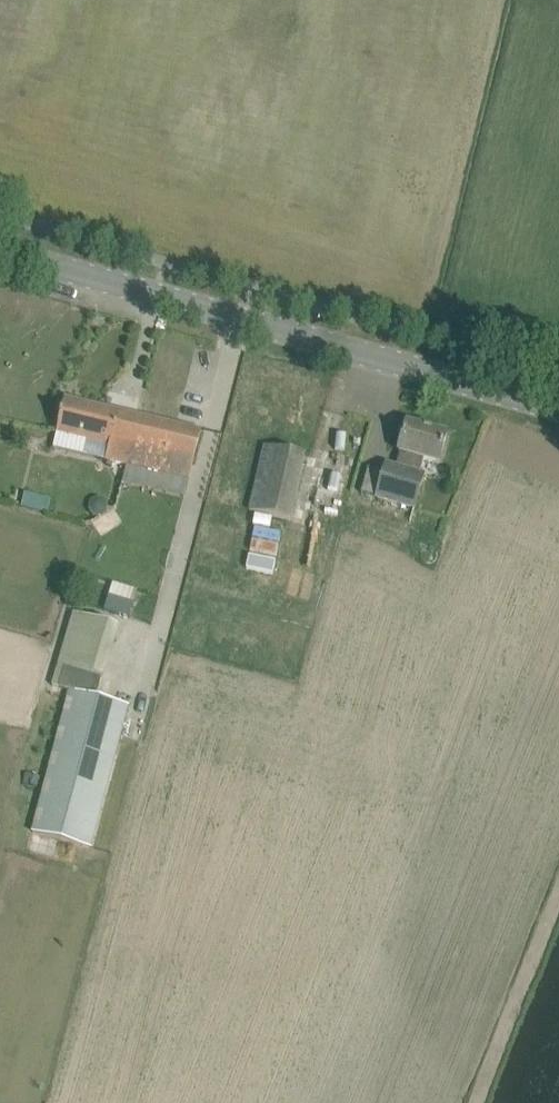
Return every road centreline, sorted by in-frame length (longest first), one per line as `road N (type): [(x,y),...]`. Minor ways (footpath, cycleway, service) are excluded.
road 1 (tertiary): [(558,404),(0,247)]
road 2 (track): [(472,1102),(558,880)]

